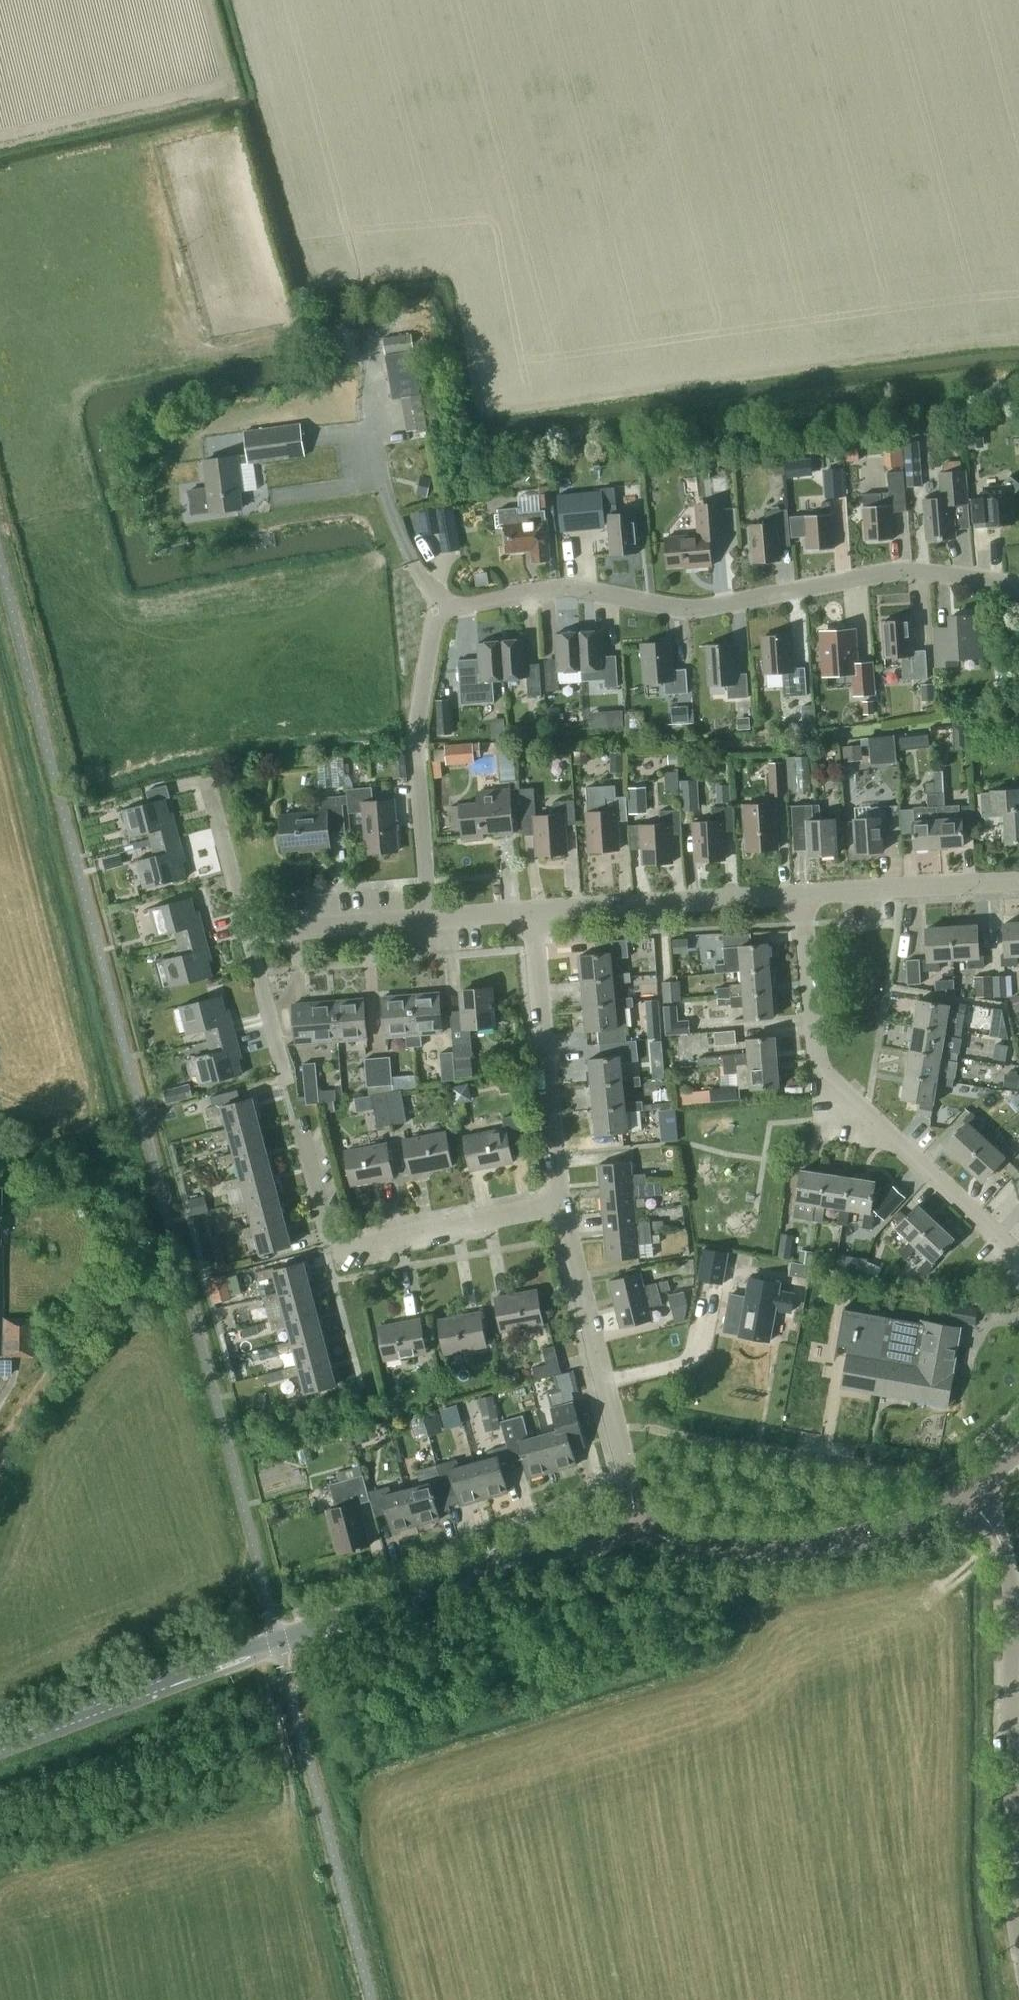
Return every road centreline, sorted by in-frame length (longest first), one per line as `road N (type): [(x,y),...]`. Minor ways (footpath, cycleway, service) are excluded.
road 1 (residential): [(1018,585),(908,571),(695,609),(564,586),(440,610),(416,736),(429,918)]
road 2 (tertiary): [(0,1744),(199,1671),(221,1656),(506,1558),(636,1543)]
road 3 (residential): [(1018,1250),(819,1054),(802,893)]
road 4 (tertiary): [(973,1490),(1010,1577),(1015,1920)]
road 5 (track): [(367,364),(338,339),(346,299),(306,246),(237,0)]
road 6 (residential): [(561,1204),(338,1245),(300,1125)]
road 7 (unclassified): [(636,1543),(629,1478),(561,1204)]
road 8 (tertiary): [(636,1543),(784,1547),(852,1539),(913,1521),(973,1490)]
road 9 (residential): [(561,1204),(532,910)]
road 10 (residential): [(532,910),(802,893)]
road 11 (track): [(0,1458),(89,1323),(151,1270)]
road 12 (residential): [(802,893),(1018,879)]
road 13 (residential): [(248,936),(429,918)]
road 14 (track): [(259,1648),(281,1734),(290,1818)]
road 15 (residential): [(248,936),(210,791)]
road 16 (residential): [(285,1077),(248,936)]

